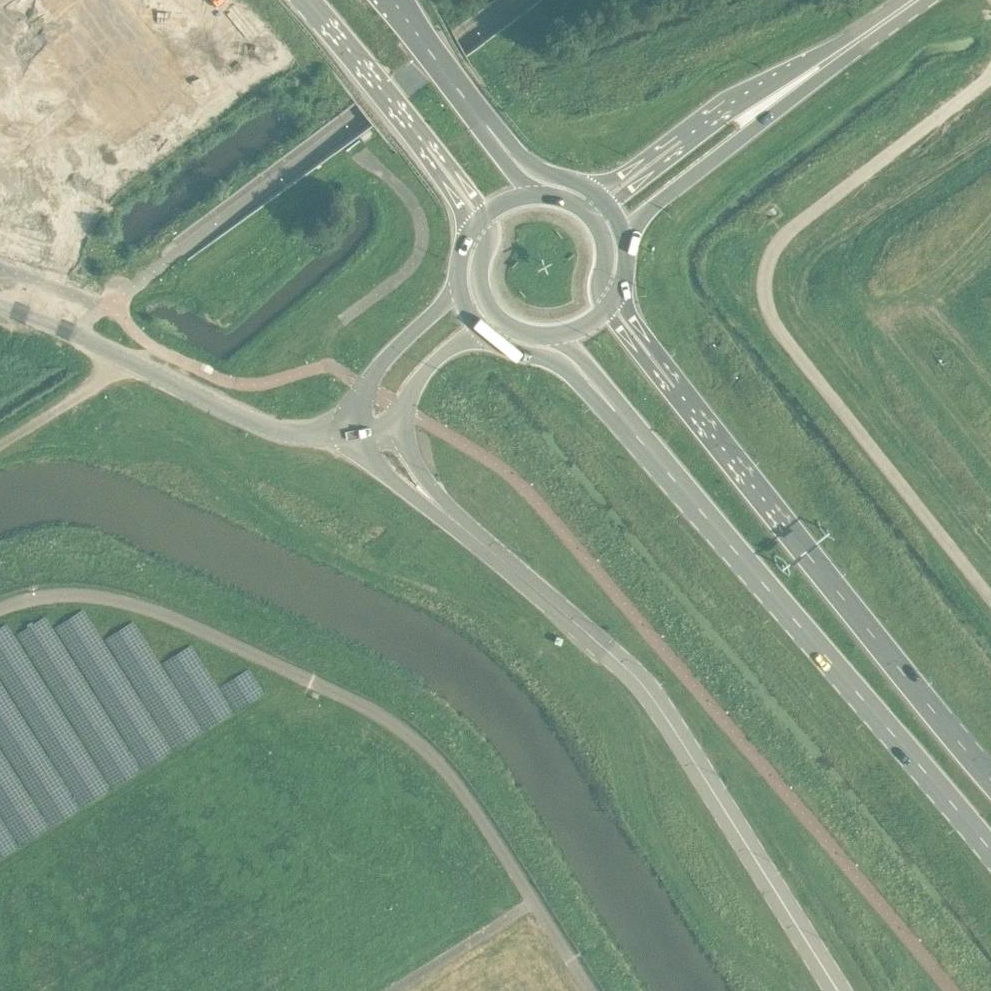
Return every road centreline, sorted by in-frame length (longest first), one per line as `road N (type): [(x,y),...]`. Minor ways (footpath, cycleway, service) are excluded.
road 1 (unclassified): [(450,518),(627,669),(685,748),(835,990)]
road 2 (primary): [(620,415),(990,854)]
road 3 (primary): [(990,778),(675,387)]
road 4 (unclassified): [(0,306),(73,332),(283,434),(357,435)]
road 5 (tertiary): [(624,239),(719,151),(873,30)]
road 6 (tertiary): [(873,30),(790,71),(660,155)]
road 7 (primary): [(306,0),(445,173)]
road 8 (primary): [(509,152),(398,0)]
road 9 (unclassified): [(459,293),(381,361),(364,387),(357,435)]
road 10 (primary): [(484,332),(566,368),(620,415)]
road 11 (unclassified): [(402,428),(415,384),(439,357),(484,332)]
road 12 (unclassified): [(357,435),(388,479),(450,518)]

